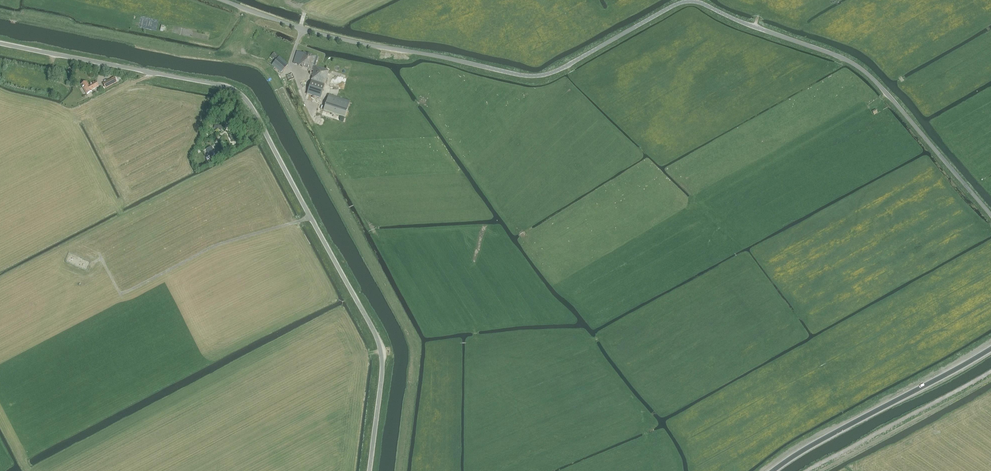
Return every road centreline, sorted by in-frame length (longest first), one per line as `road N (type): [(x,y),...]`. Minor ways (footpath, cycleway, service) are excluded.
road 1 (unclassified): [(990,215),(864,70),(700,3),(680,3),(535,76),(351,42),(220,0)]
road 2 (unclassified): [(370,470),(383,383),(378,338),(245,96),(222,84),(0,43)]
road 3 (unclassified): [(774,470),(990,351)]
road 4 (track): [(101,258),(124,293),(214,246),(311,216)]

